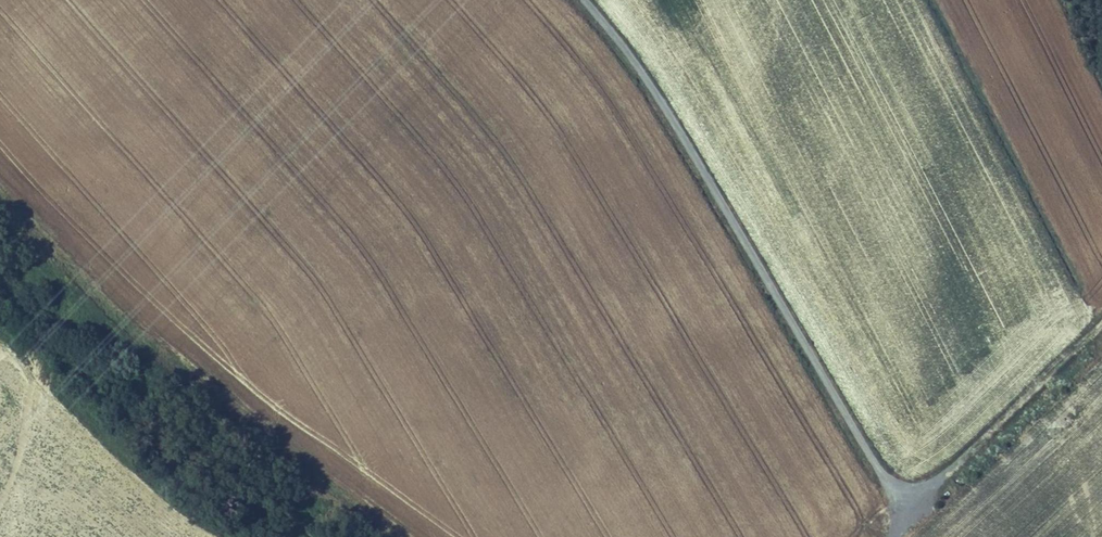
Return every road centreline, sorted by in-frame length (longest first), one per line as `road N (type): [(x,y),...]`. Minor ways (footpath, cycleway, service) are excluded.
road 1 (track): [(582,0),(653,92),(902,506)]
road 2 (track): [(1101,323),(959,466),(902,506)]

